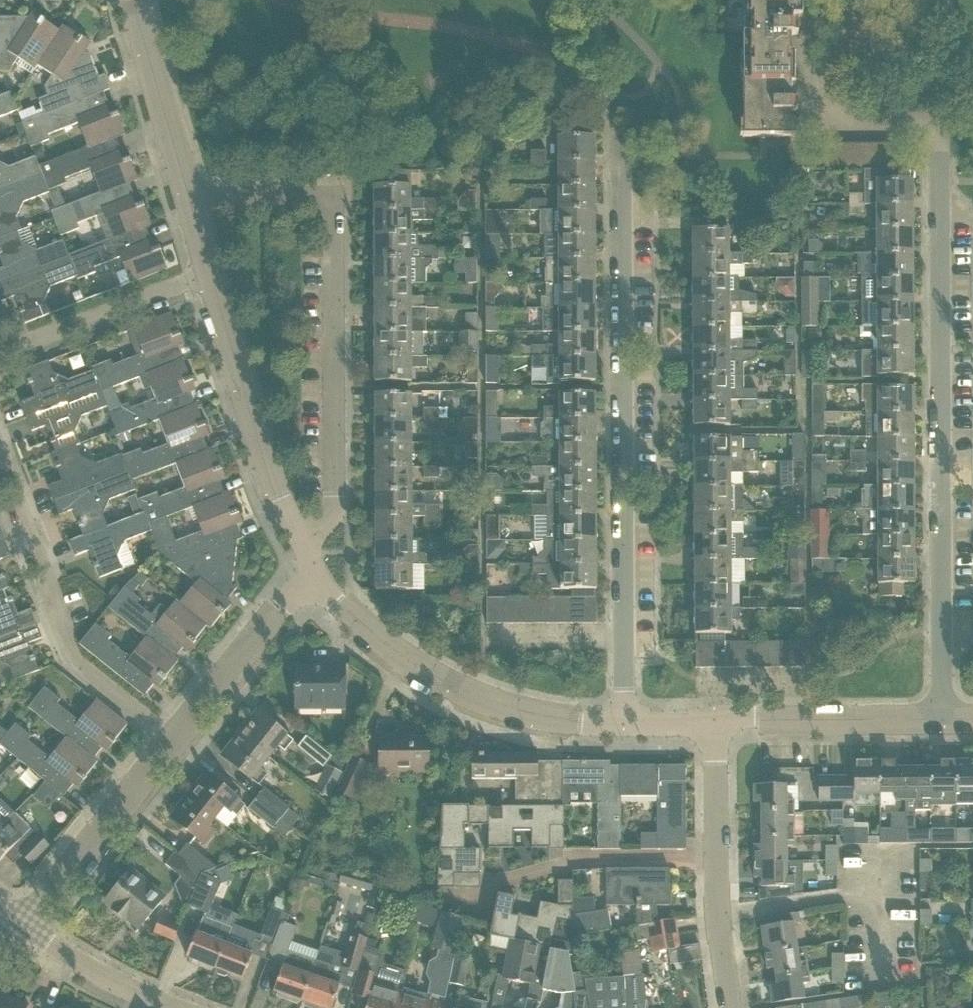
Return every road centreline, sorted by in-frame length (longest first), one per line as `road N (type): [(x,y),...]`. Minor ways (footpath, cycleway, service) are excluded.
road 1 (residential): [(940,719),(941,123),(827,124),(830,77),(855,35)]
road 2 (residential): [(625,726),(621,134)]
road 3 (residential): [(308,570),(333,494),(332,196),(182,200)]
road 4 (residential): [(625,726),(536,717),(485,701),(391,649),(308,570)]
road 5 (residential): [(173,742),(64,646),(0,452)]
road 6 (residential): [(308,570),(207,274)]
road 7 (residential): [(733,1007),(720,914),(714,725)]
road 8 (residential): [(173,742),(16,921)]
road 9 (residential): [(940,719),(714,725)]
road 10 (residential): [(0,351),(207,274)]
road 11 (residential): [(308,570),(173,742)]
road 12 (residential): [(182,200),(132,0)]
road 13 (residential): [(16,921),(139,984)]

